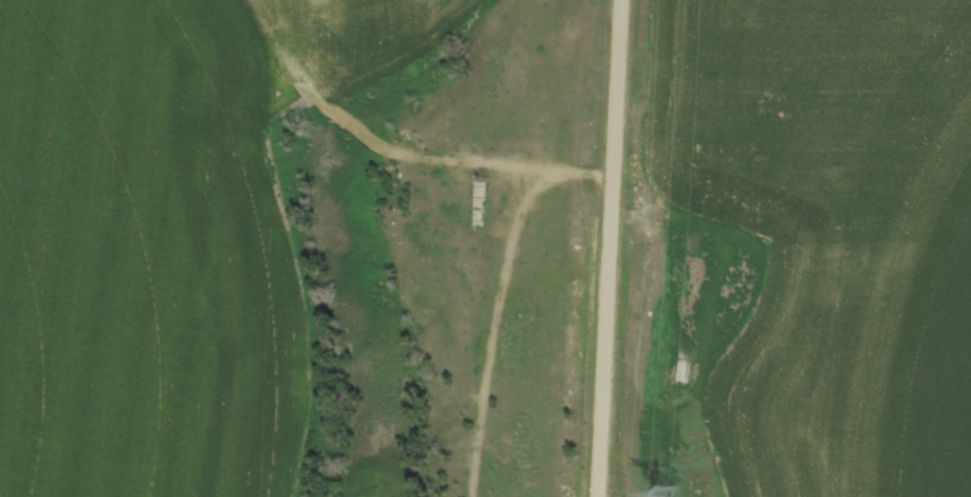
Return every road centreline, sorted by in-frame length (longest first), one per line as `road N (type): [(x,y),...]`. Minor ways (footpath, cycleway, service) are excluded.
road 1 (tertiary): [(598,496),(621,0)]

